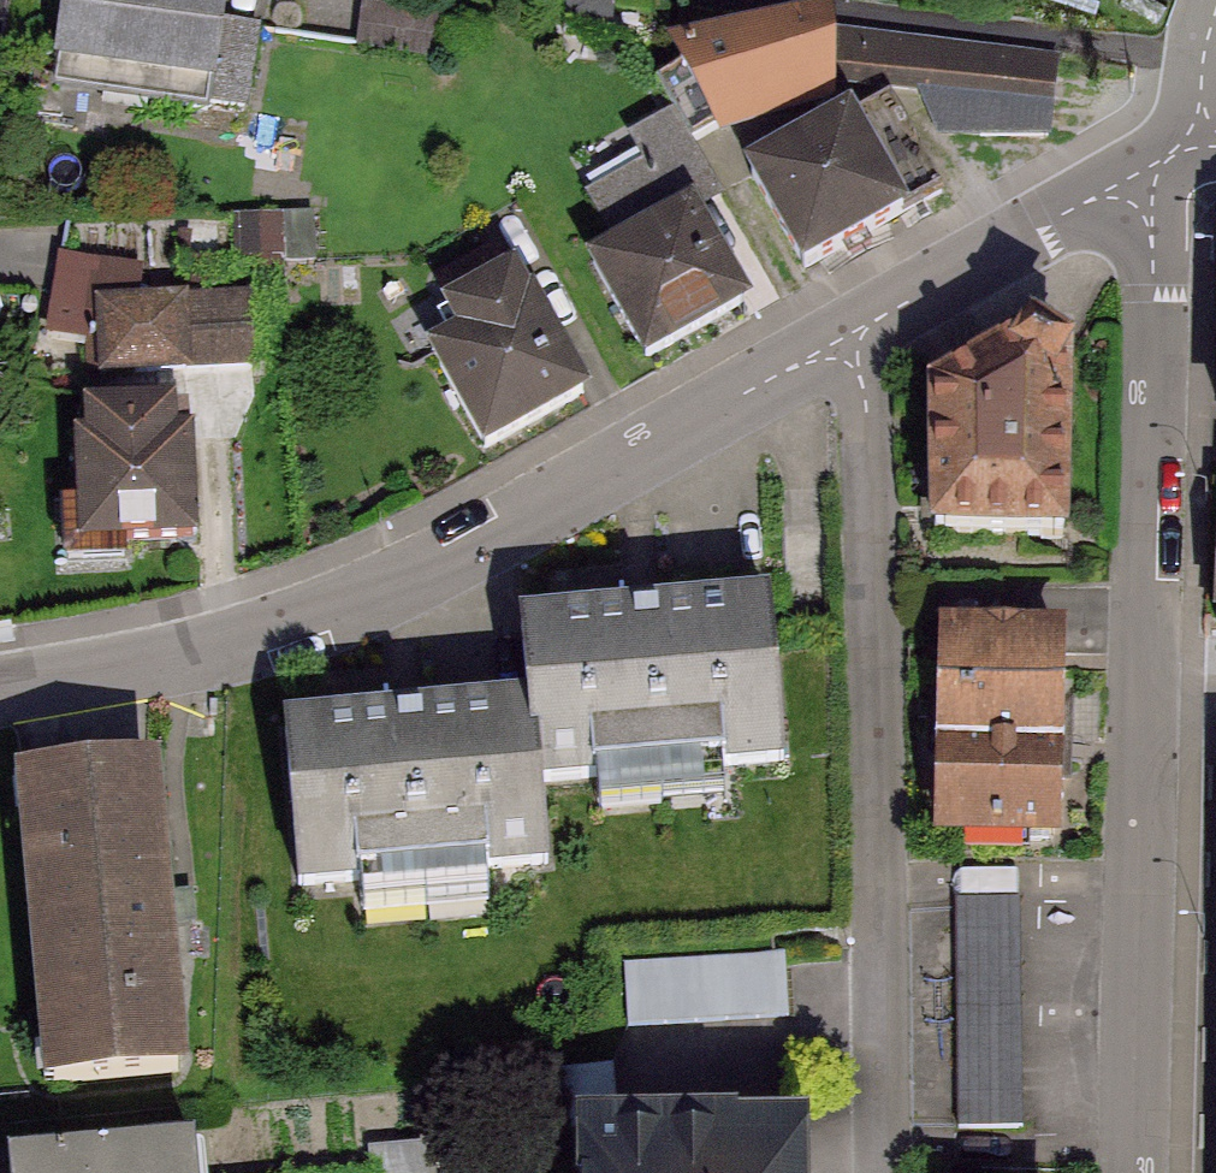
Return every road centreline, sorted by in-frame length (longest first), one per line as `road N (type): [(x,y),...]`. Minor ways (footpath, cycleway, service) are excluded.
road 1 (residential): [(1131,176),(1152,234),(1134,1172)]
road 2 (residential): [(0,689),(295,627),(414,575),(842,334)]
road 3 (residential): [(842,334),(864,381),(882,1172)]
road 4 (residential): [(842,334),(1131,176)]

